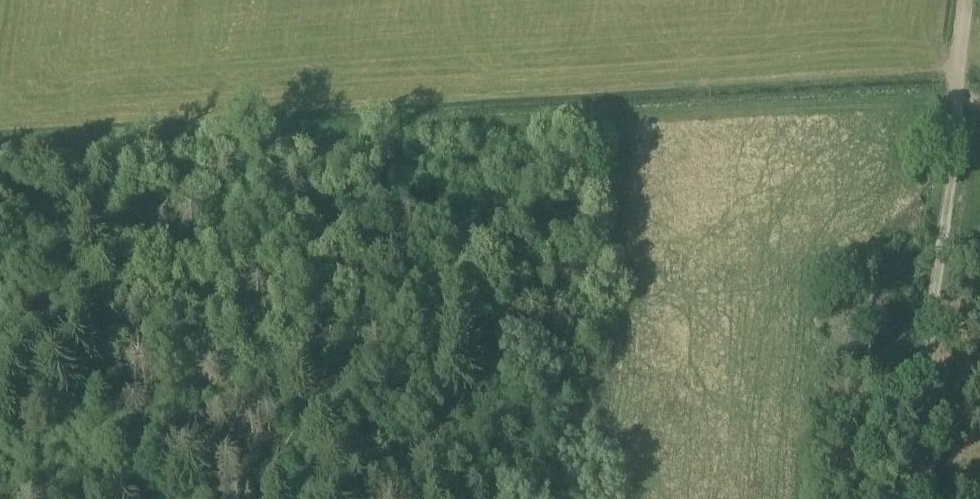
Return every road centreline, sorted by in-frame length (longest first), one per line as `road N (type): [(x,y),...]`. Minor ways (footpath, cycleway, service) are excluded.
road 1 (track): [(913,498),(969,0)]

